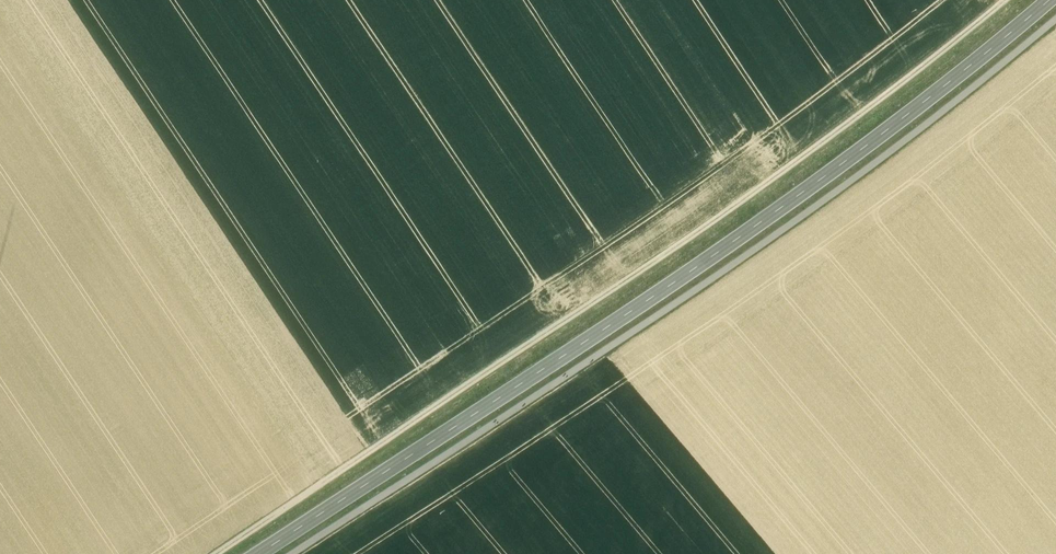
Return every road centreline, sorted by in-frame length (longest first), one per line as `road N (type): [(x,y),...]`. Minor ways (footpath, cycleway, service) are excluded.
road 1 (secondary): [(261,553),(746,232),(1049,0)]
road 2 (track): [(218,553),(617,289),(1005,0)]
road 3 (track): [(295,553),(751,253),(1055,20)]

